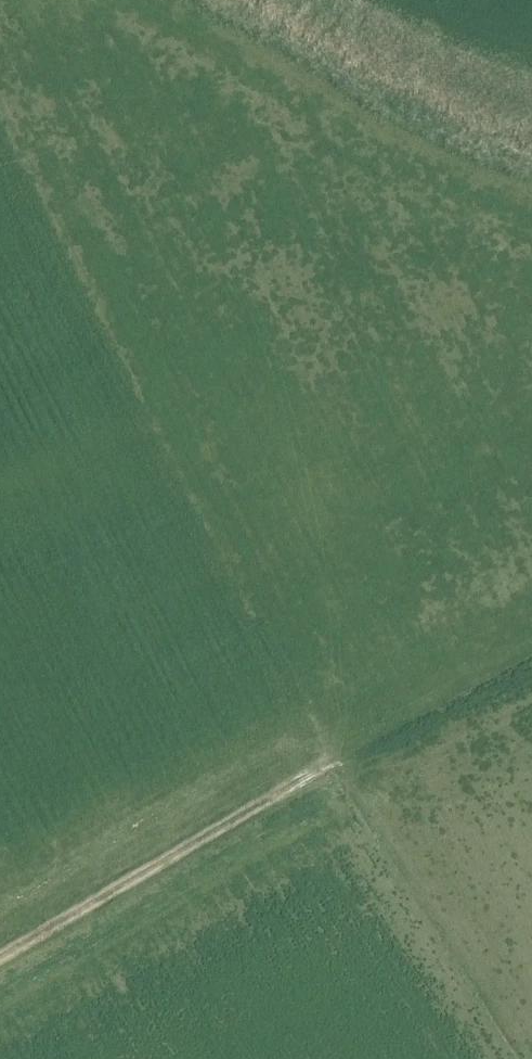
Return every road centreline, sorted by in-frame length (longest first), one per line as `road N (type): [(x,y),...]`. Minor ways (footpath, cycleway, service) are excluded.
road 1 (track): [(0,960),(333,758)]

